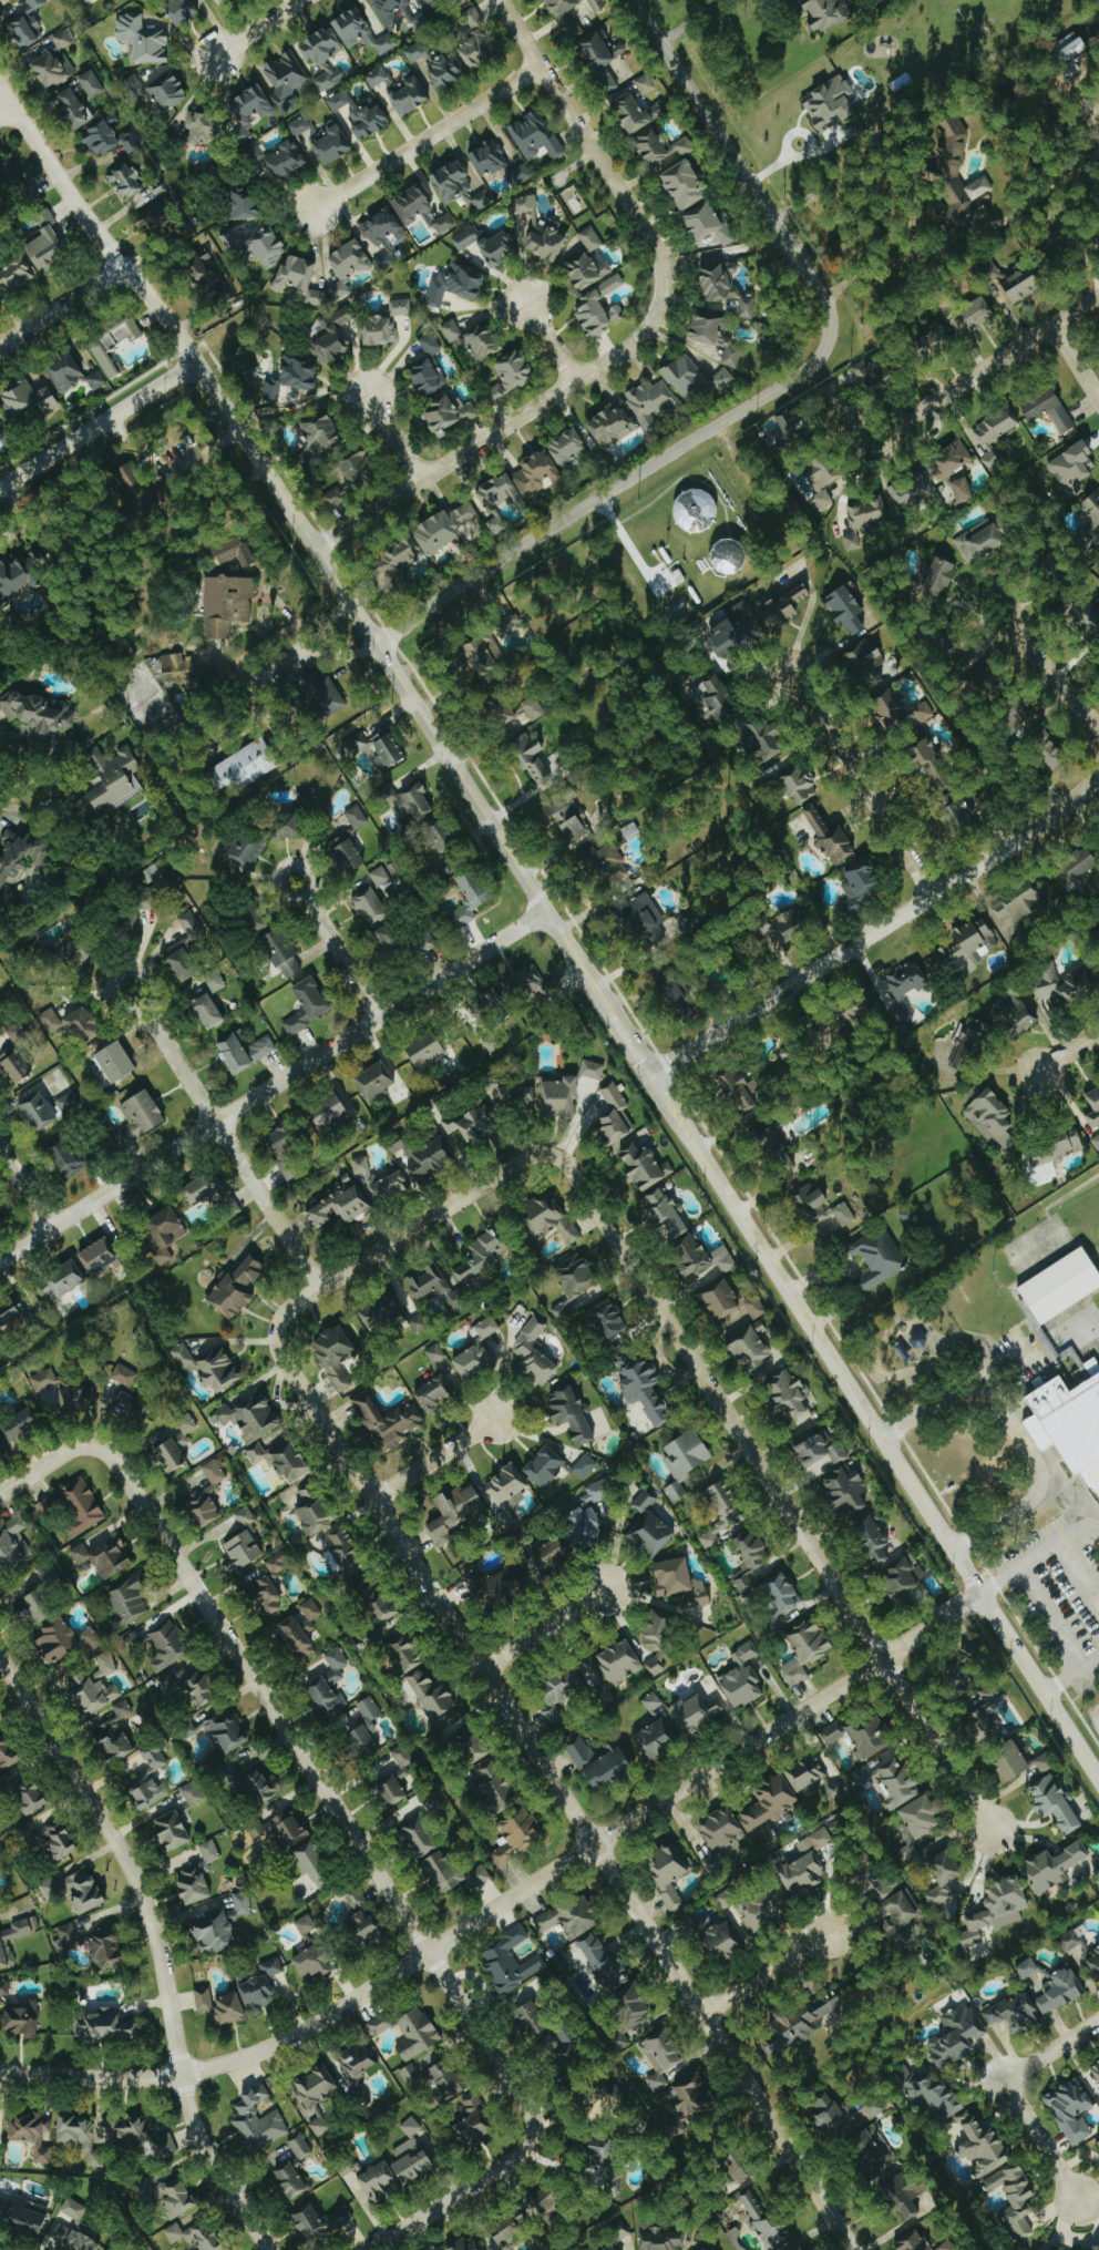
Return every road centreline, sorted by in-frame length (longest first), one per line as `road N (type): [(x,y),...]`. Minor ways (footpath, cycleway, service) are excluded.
road 1 (tertiary): [(196,361),(1098,1779)]
road 2 (residential): [(0,2075),(114,2084),(181,2078),(275,2048),(980,1596)]
road 3 (residential): [(852,2249),(277,1352),(275,1331)]
road 4 (residential): [(377,644),(452,589),(800,374),(822,348),(829,318),(822,297),(633,0)]
road 5 (residential): [(535,2133),(533,2115),(111,1459),(97,1450)]
road 6 (residential): [(264,2249),(193,2127),(150,1914),(120,1850),(0,1659)]
road 7 (residential): [(0,1265),(546,911)]
road 8 (residential): [(882,1659),(567,1165),(552,1155)]
road 9 (tertiary): [(650,1075),(1014,843),(1098,777)]
road 10 (residential): [(665,289),(651,325),(627,347),(314,548)]
road 11 (residential): [(196,361),(62,185),(0,86)]
road 12 (residential): [(140,1002),(320,1287)]
road 13 (residential): [(552,1155),(528,1155),(320,1287),(281,1313),(275,1331)]
road 14 (residential): [(499,0),(647,233),(665,289)]
road 15 (residential): [(869,439),(1098,295)]
road 16 (residential): [(542,68),(315,209)]
road 17 (residential): [(932,896),(791,672)]
road 18 (residential): [(1098,2019),(1004,2080),(1077,2200)]
road 19 (tertiary): [(0,487),(196,361)]
road 20 (residential): [(882,1659),(990,1832)]
road 21 (residential): [(375,2249),(525,2150),(535,2133)]
road 22 (residential): [(1098,728),(995,610)]
road 23 (residential): [(702,2016),(828,1936)]
road 24 (residential): [(481,1667),(606,1589)]
road 25 (residential): [(372,1497),(496,1418)]
road 26 (residential): [(124,267),(0,346)]
road 27 (residential): [(381,1017),(302,898)]

